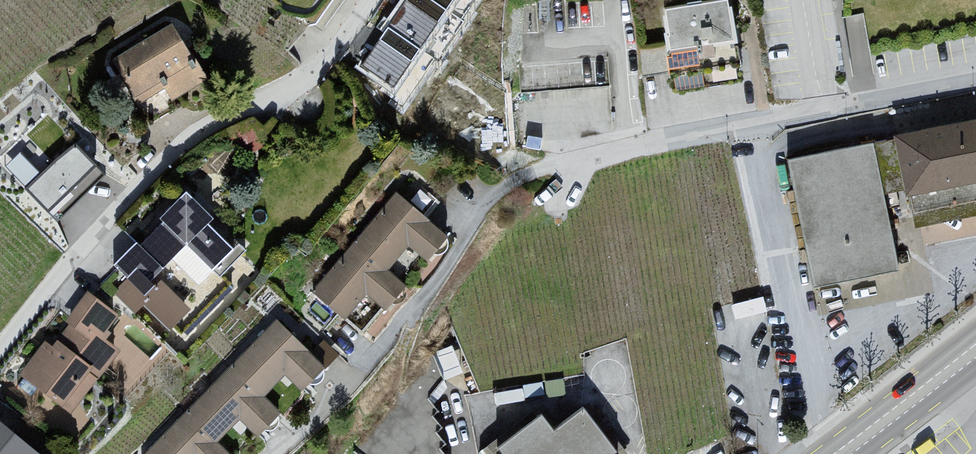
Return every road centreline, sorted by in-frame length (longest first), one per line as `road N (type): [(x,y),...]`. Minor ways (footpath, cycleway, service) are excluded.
road 1 (unclassified): [(354,0),(320,44),(131,179),(0,333)]
road 2 (residential): [(825,108),(567,165)]
road 3 (secondary): [(975,349),(842,453)]
road 4 (residential): [(975,78),(825,108)]

